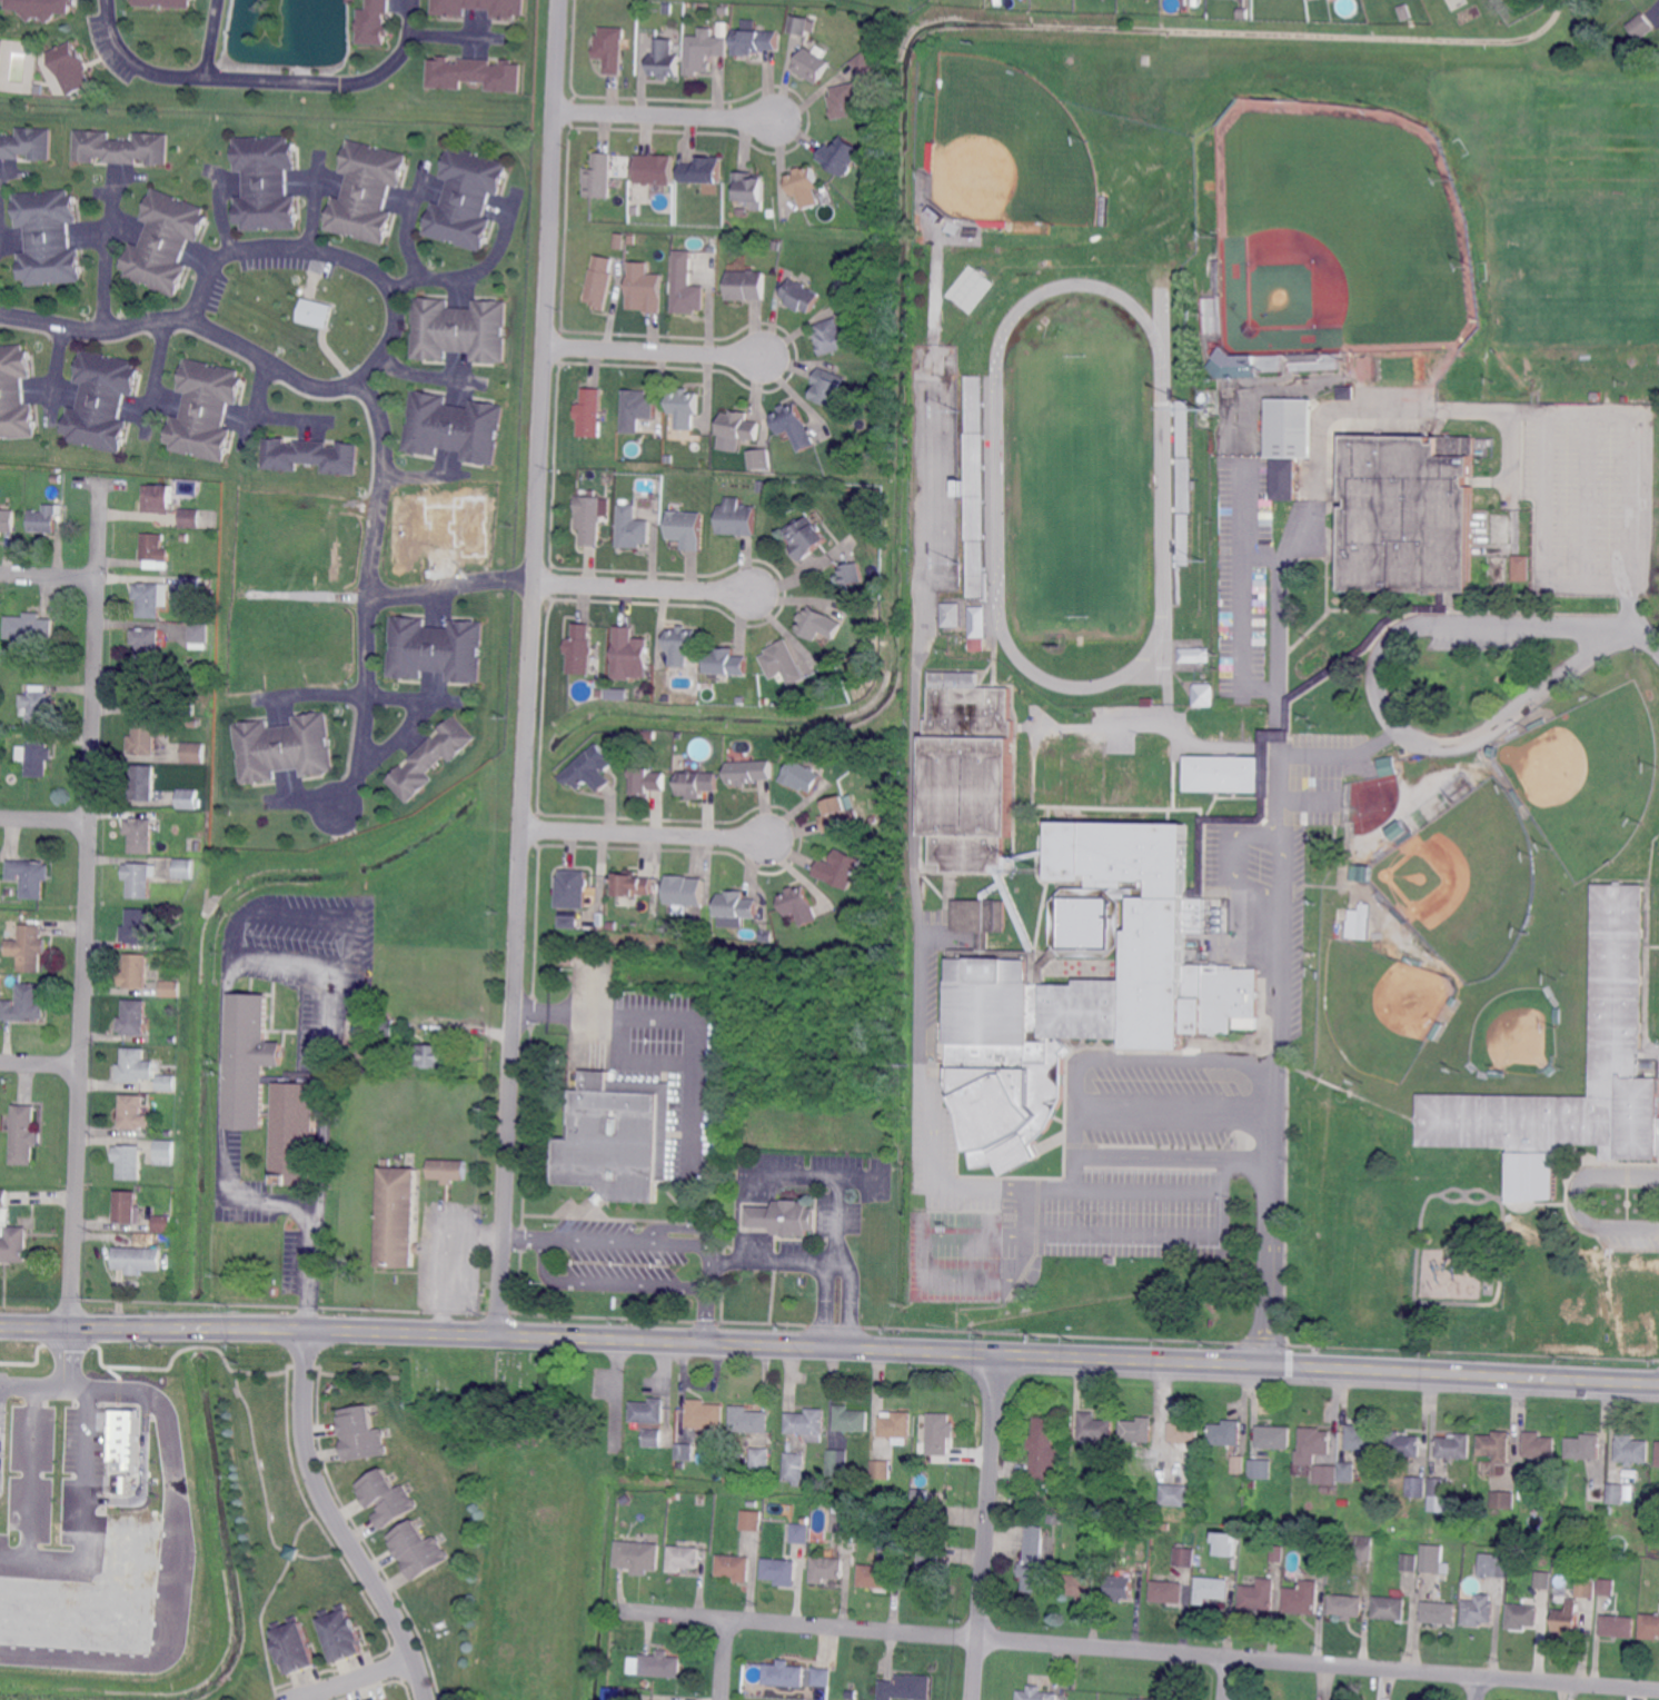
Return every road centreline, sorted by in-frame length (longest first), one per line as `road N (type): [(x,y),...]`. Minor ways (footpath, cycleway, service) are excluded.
road 1 (residential): [(559,0),(493,1341)]
road 2 (residential): [(1658,1690),(618,1610)]
road 3 (secondary): [(965,1356),(97,1326)]
road 4 (residential): [(103,483),(72,1325)]
road 5 (residential): [(193,322),(280,370),(337,386),(367,374),(388,349),(395,324),(389,286),(344,259),(282,246),(256,246),(212,262),(193,322)]
road 6 (residential): [(360,379),(381,430),(356,818)]
road 7 (residential): [(406,0),(400,48),(375,73),(344,80),(147,72),(130,66),(112,41),(108,0)]
road 8 (residential): [(304,1333),(301,1429),(311,1478),(395,1623),(425,1699)]
road 9 (secondary): [(1658,1382),(1307,1365)]
road 10 (secondary): [(1307,1365),(965,1356)]
road 11 (residential): [(996,1358),(973,1699)]
road 12 (residential): [(521,829),(767,837)]
road 13 (residential): [(776,119),(554,111)]
road 14 (residential): [(530,578),(748,590)]
road 15 (residential): [(761,355),(544,345)]
road 16 (residential): [(0,318),(99,335),(193,322)]
road 17 (residential): [(391,297),(489,267),(517,188)]
road 18 (residential): [(530,578),(500,576),(429,594),(370,587)]
road 19 (residential): [(99,335),(110,195)]
road 20 (residential): [(409,1653),(281,1698)]
road 21 (residential): [(421,163),(406,233),(416,286)]

